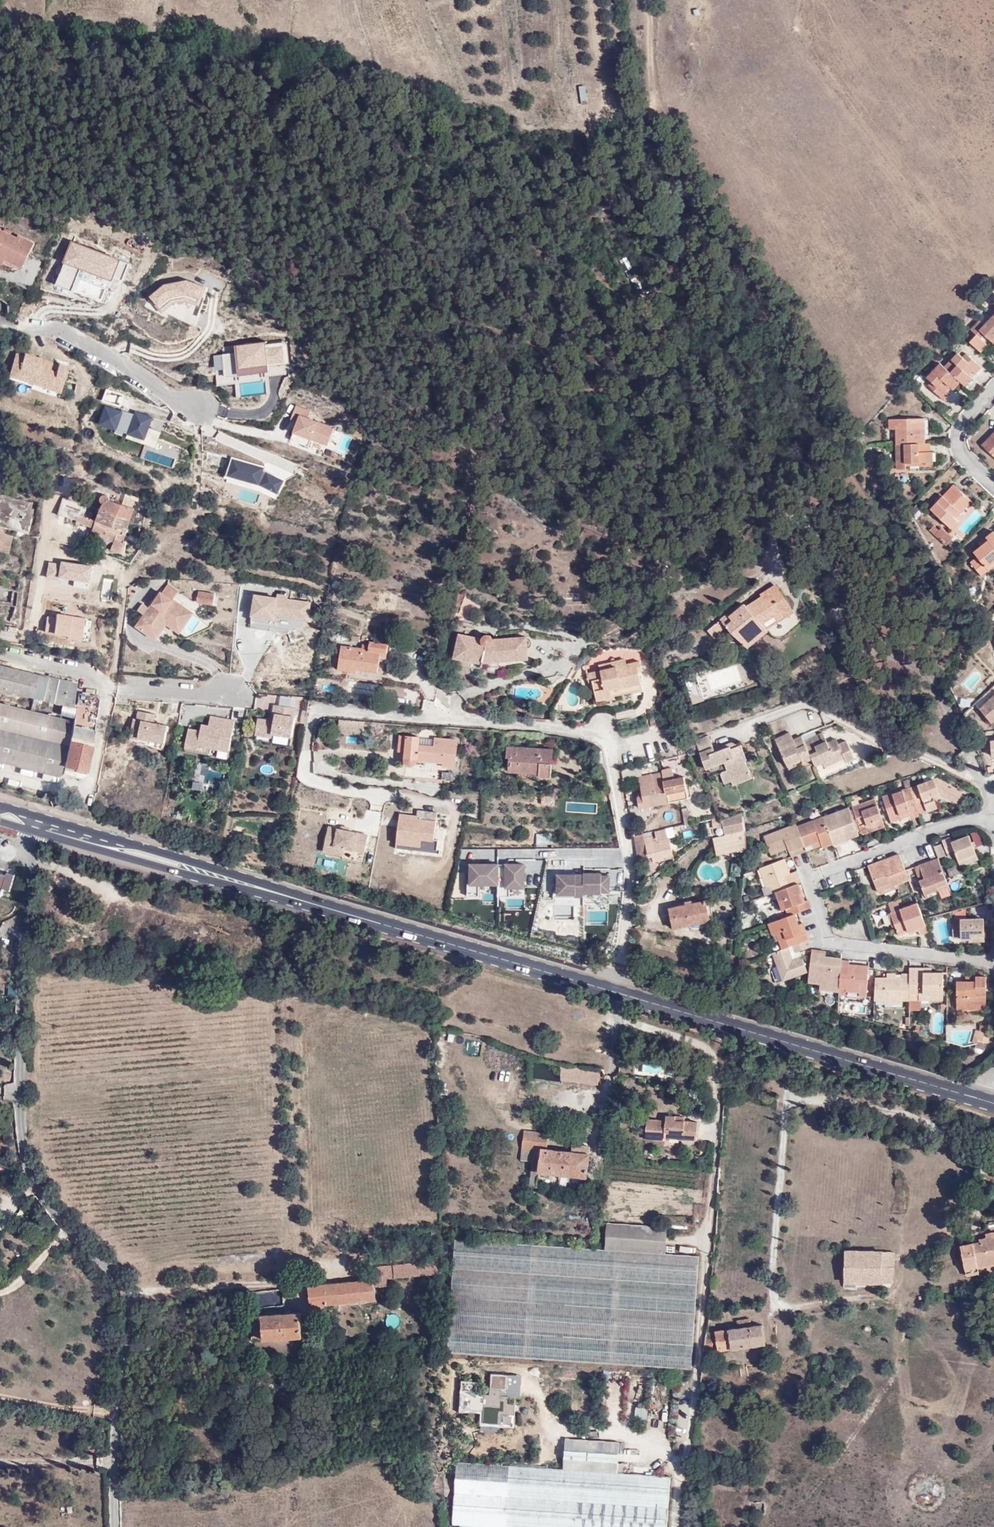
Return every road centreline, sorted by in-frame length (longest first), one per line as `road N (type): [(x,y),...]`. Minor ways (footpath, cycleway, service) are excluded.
road 1 (residential): [(31,831),(16,942),(23,954),(17,1154),(37,1193),(122,1289),(109,1526)]
road 2 (residential): [(317,715),(607,729),(633,879),(613,991)]
road 3 (residential): [(993,963),(840,944),(815,887),(818,873),(956,819),(993,816)]
road 4 (primary): [(613,991),(993,1103)]
road 5 (primary): [(277,891),(613,991)]
road 6 (primary): [(277,891),(35,815)]
road 7 (primary): [(31,831),(277,891)]
road 8 (residential): [(0,321),(81,341),(198,411)]
road 9 (residential): [(109,684),(232,695),(245,689)]

